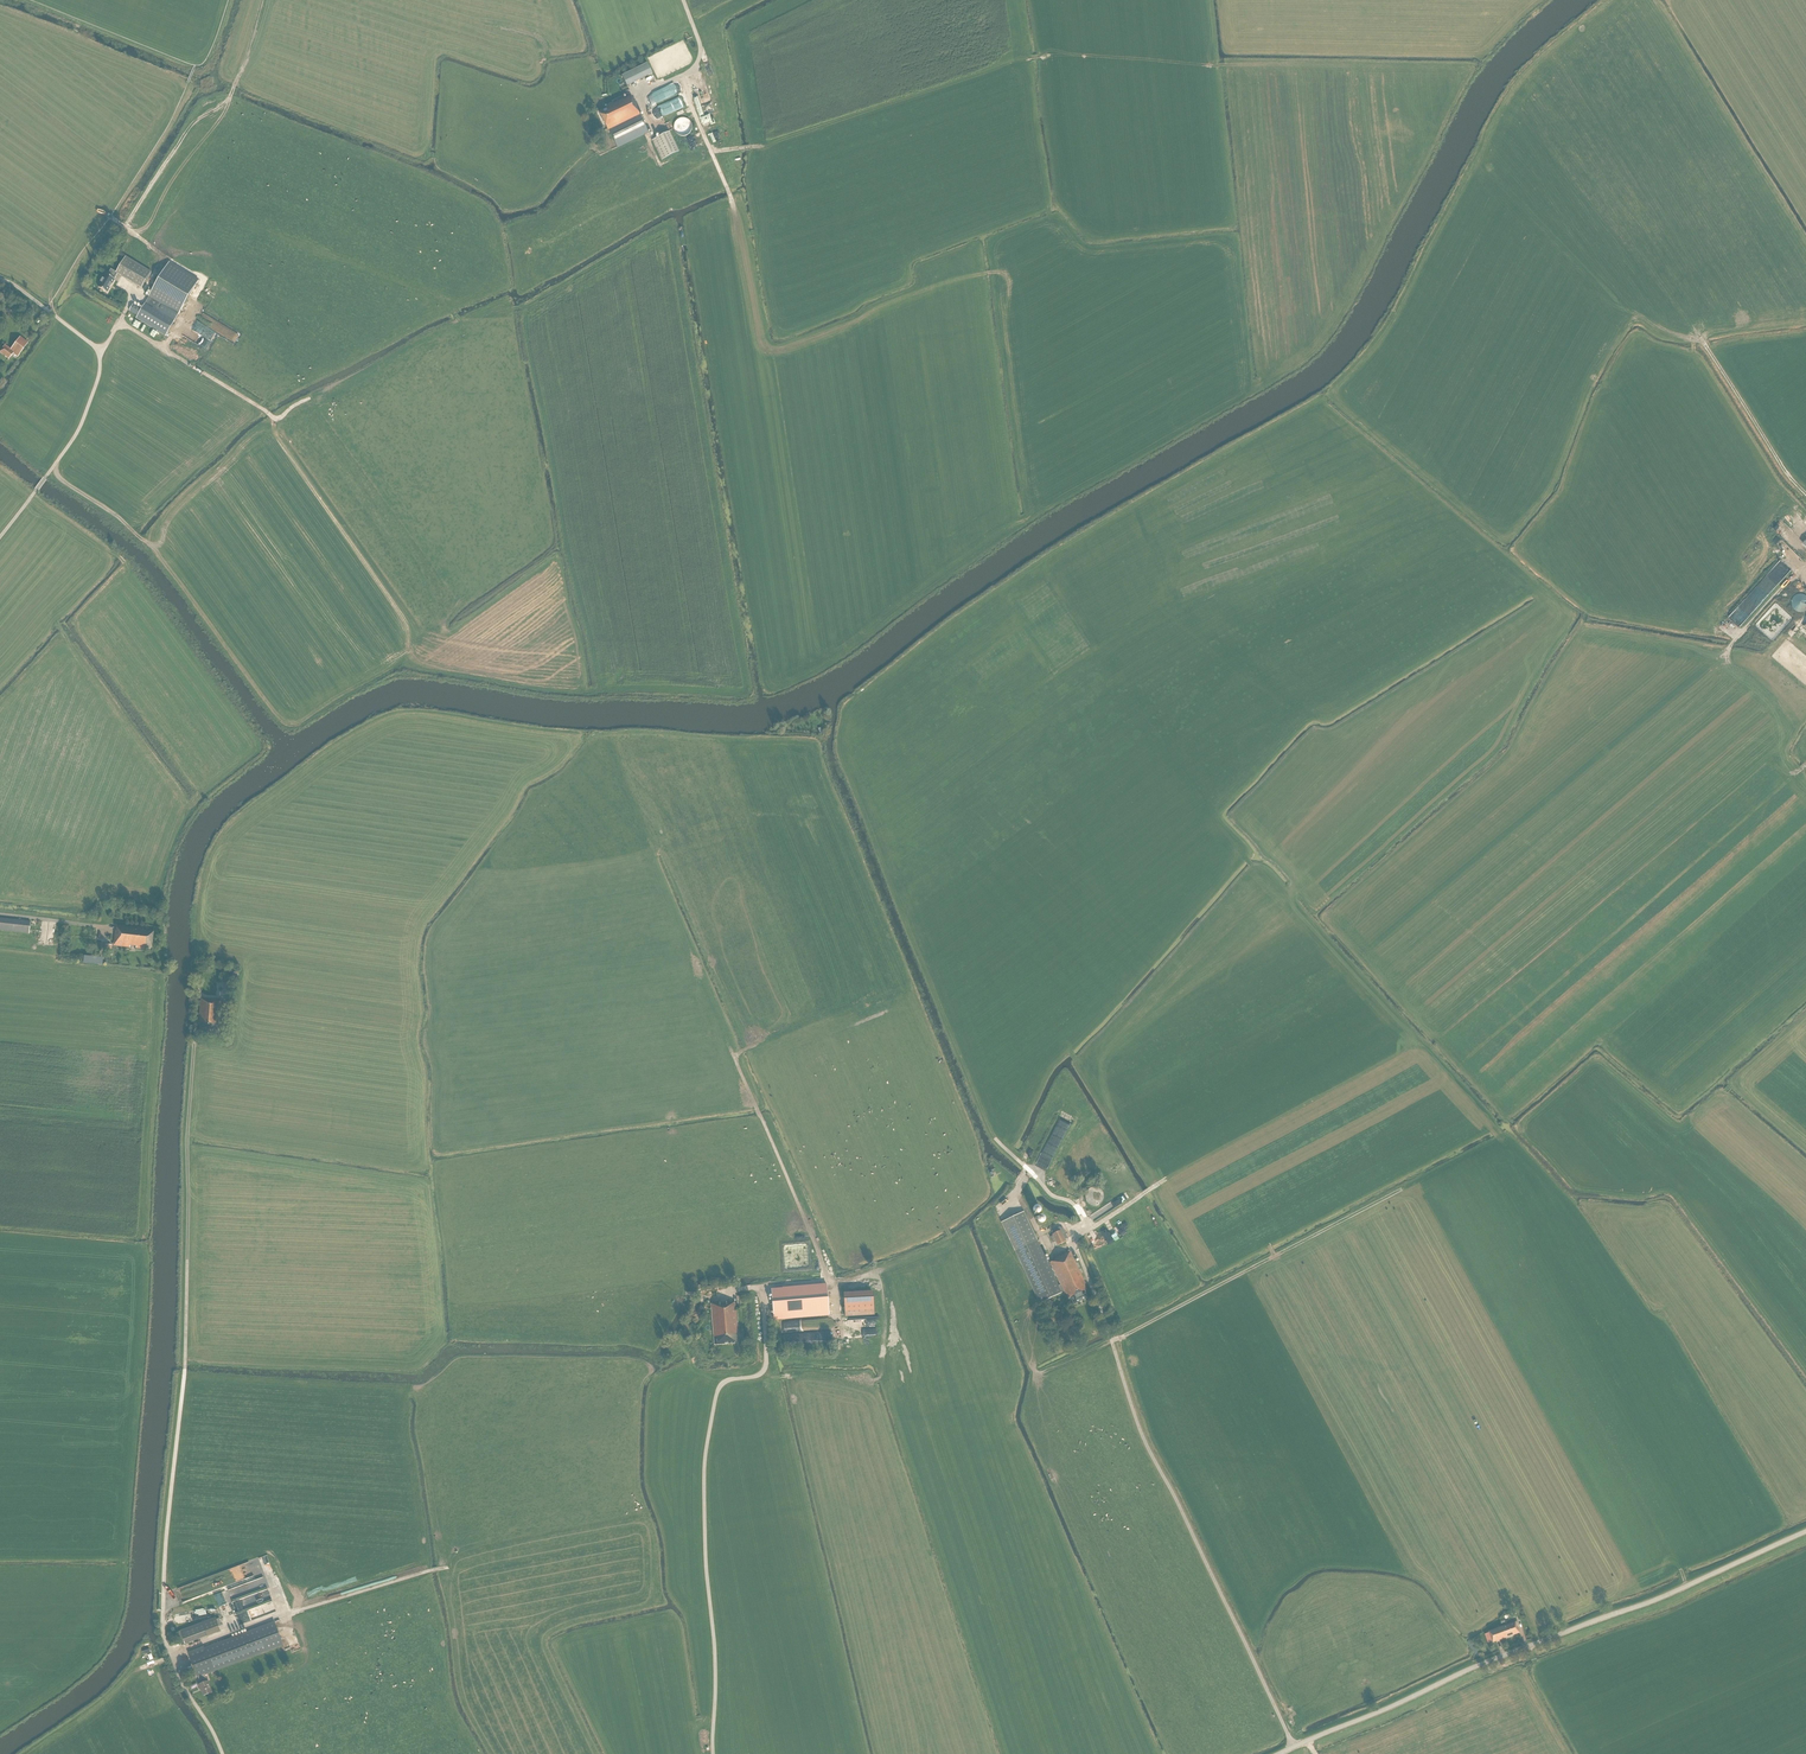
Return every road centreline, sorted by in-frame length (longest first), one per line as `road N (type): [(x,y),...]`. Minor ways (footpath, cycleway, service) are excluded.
road 1 (tertiary): [(1293,1747),(1805,1532)]
road 2 (unclassified): [(222,1753),(166,1649),(162,1611),(187,1261)]
road 3 (unclassified): [(713,1753),(704,1468),(718,1390),(766,1367),(762,1291)]
road 4 (unclassified): [(1293,1747),(1147,1438),(1116,1337)]
road 5 (unclassified): [(0,537),(77,434),(100,365),(97,349),(0,279)]
road 6 (track): [(187,1261),(195,990)]
road 7 (track): [(288,1614),(448,1567)]

